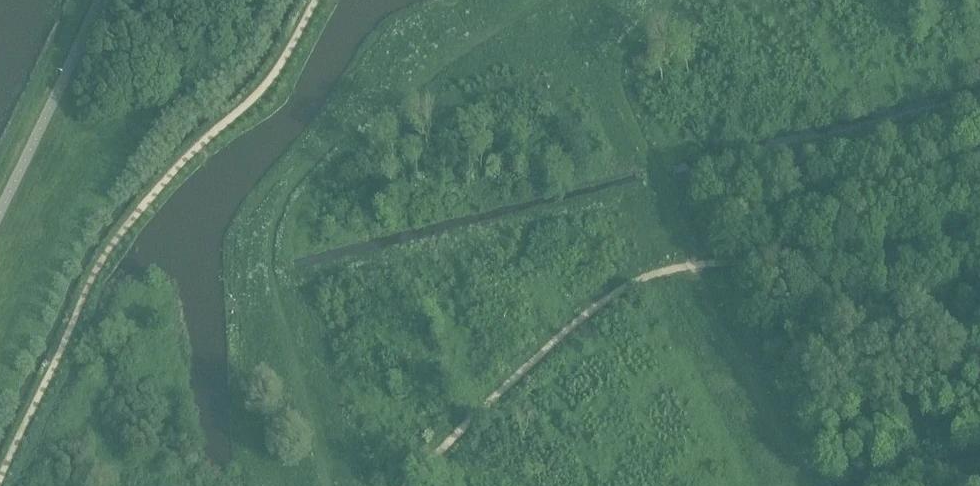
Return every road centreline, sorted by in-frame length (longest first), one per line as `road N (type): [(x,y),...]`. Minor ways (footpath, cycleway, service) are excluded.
road 1 (track): [(694,259),(810,485)]

